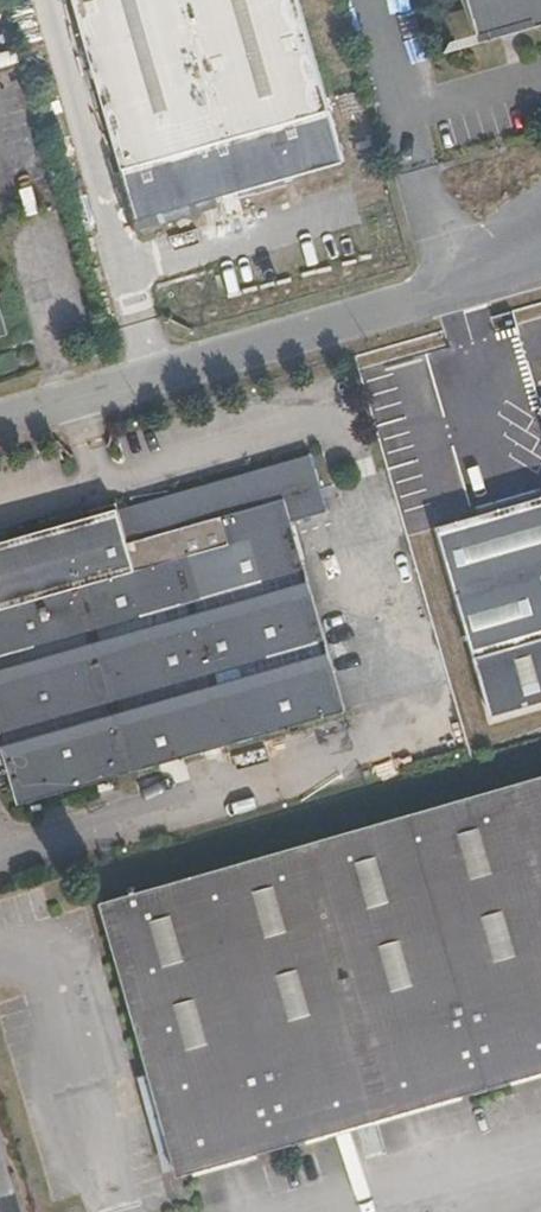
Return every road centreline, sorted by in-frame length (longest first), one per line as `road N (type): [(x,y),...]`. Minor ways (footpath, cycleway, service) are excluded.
road 1 (unclassified): [(0,419),(540,262)]

